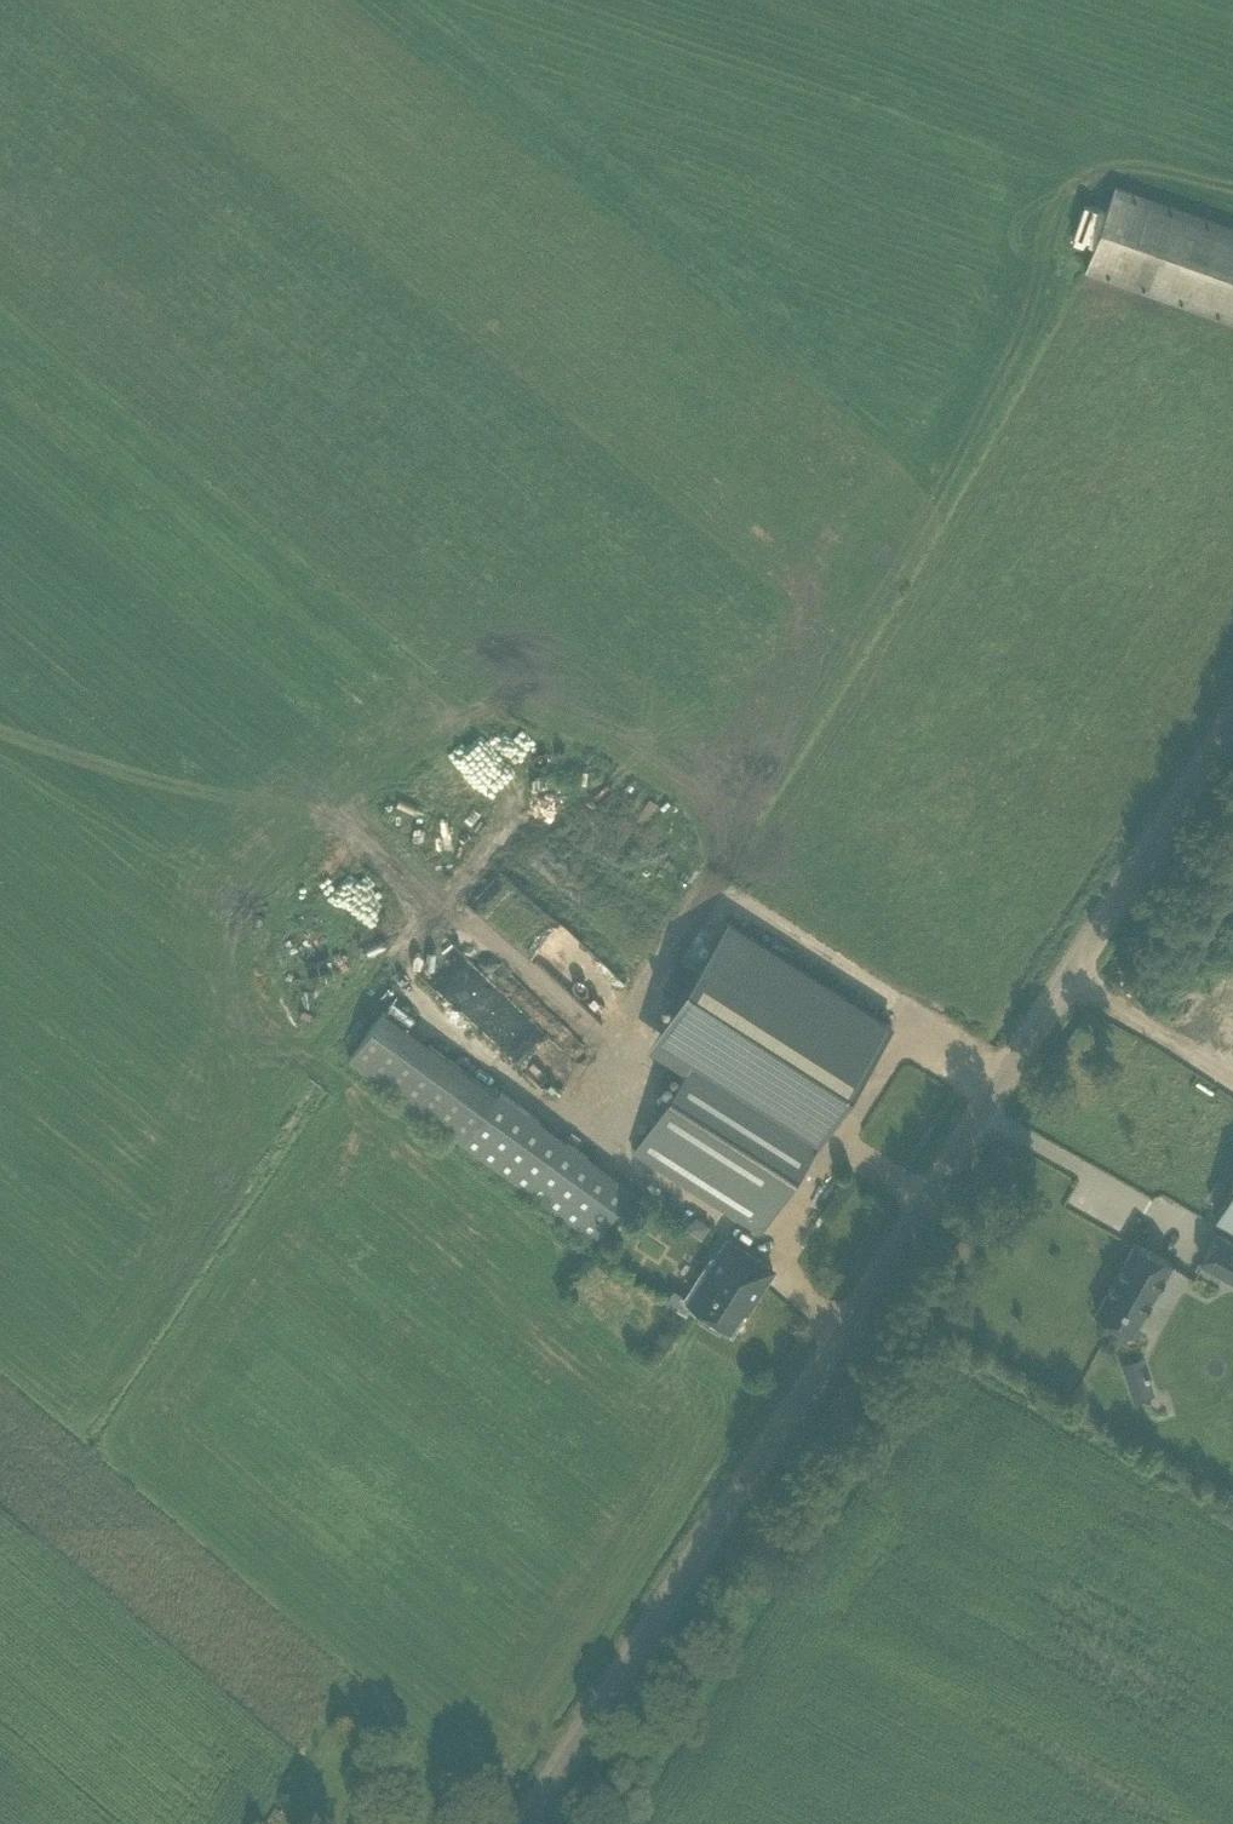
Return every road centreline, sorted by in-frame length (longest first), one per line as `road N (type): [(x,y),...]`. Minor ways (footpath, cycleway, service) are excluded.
road 1 (unclassified): [(509,1823),(1232,699)]

